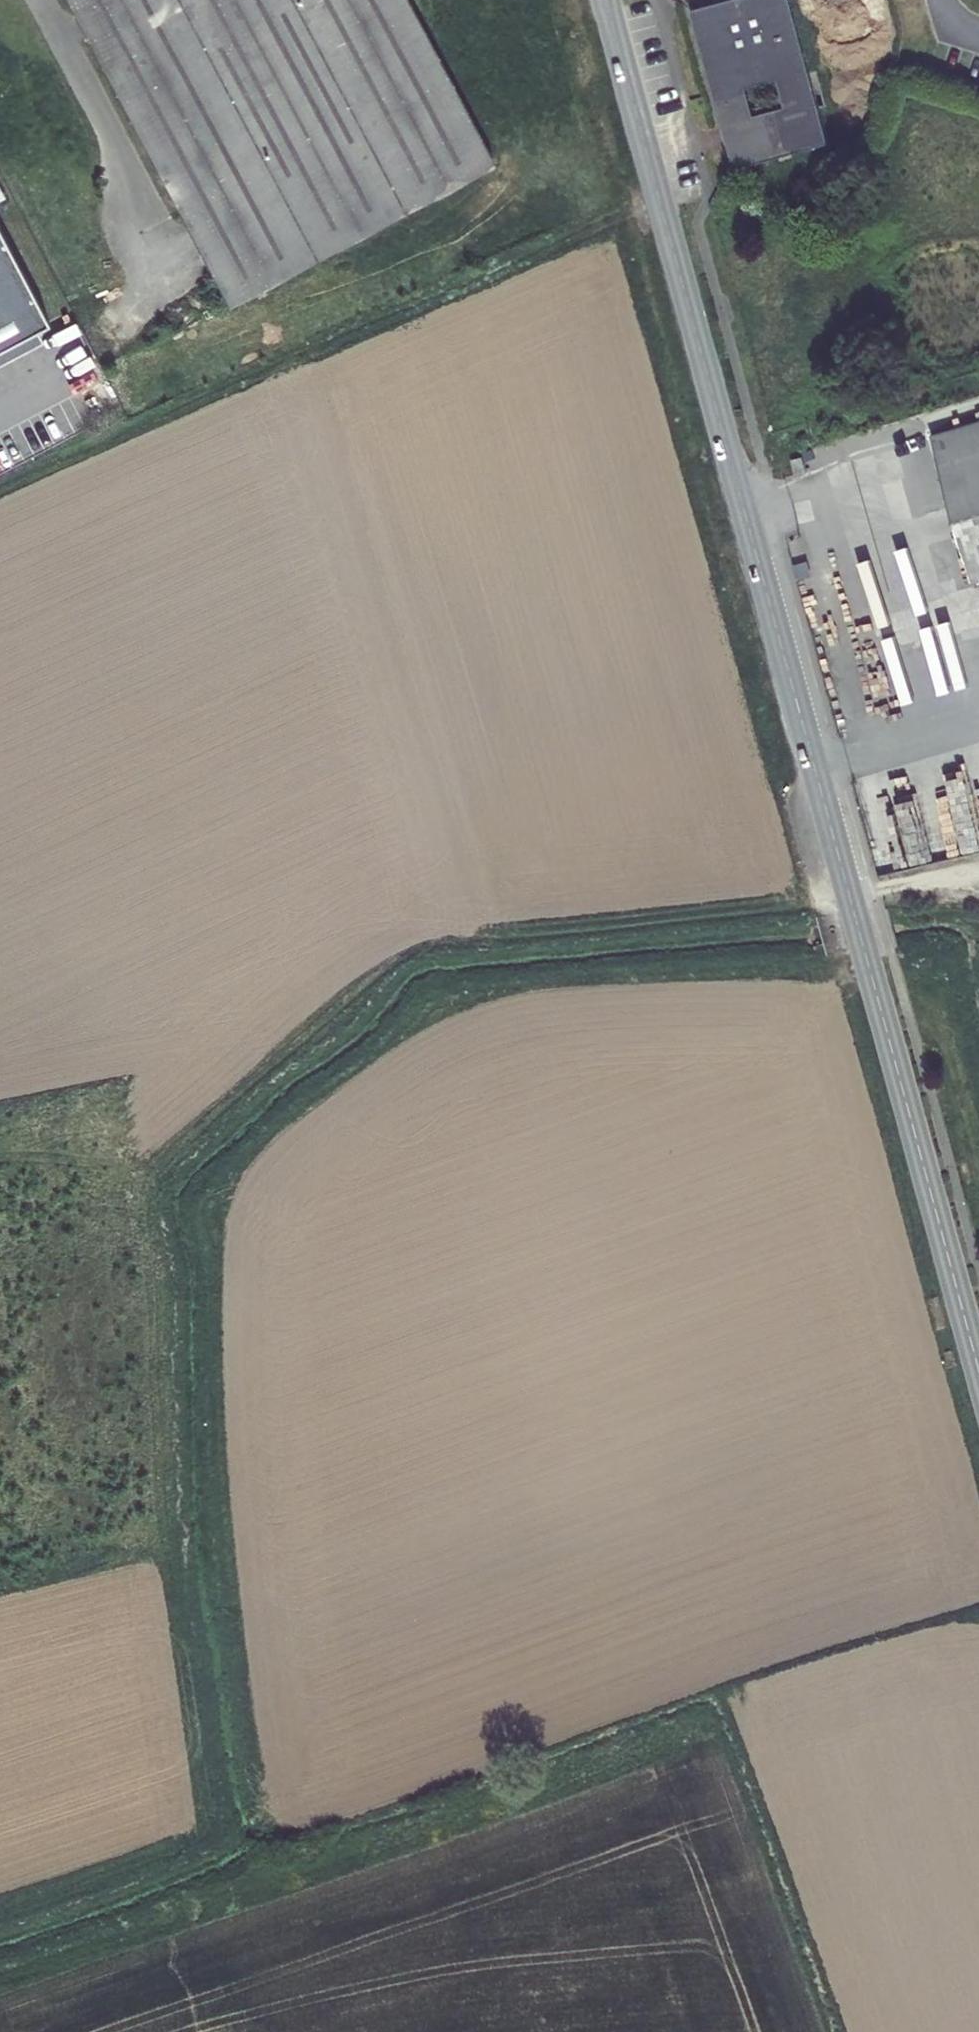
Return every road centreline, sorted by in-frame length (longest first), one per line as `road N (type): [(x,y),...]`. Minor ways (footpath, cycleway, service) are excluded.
road 1 (tertiary): [(978,1369),(616,38)]

